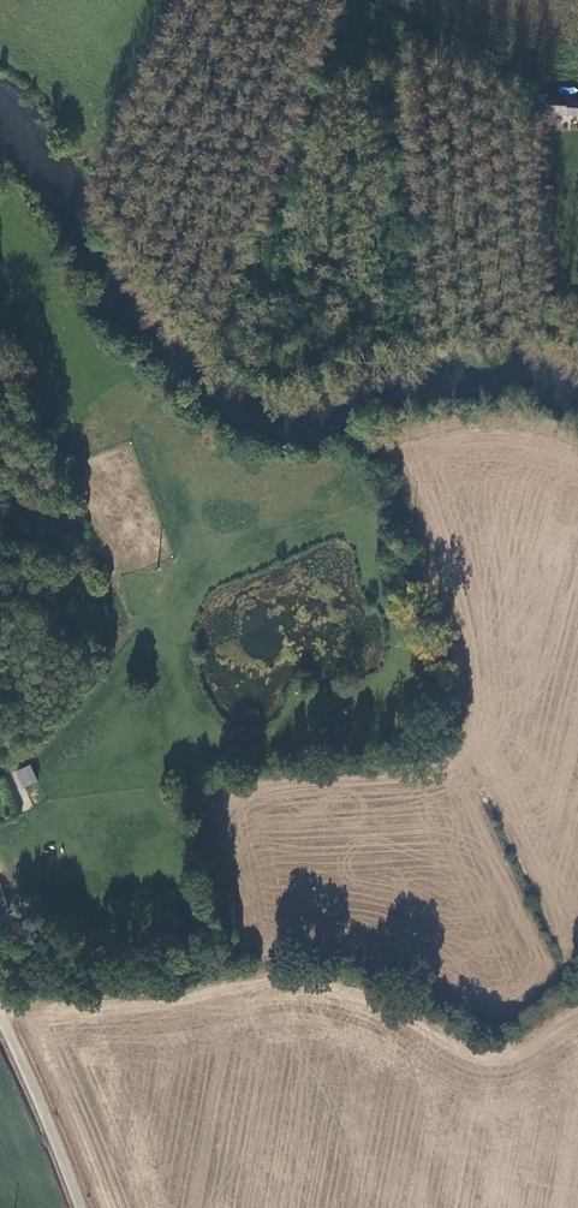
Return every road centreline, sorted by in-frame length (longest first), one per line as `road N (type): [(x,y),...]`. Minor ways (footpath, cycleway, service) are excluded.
road 1 (track): [(339,0),(442,48),(534,79),(577,83)]
road 2 (unclassified): [(80,1207),(0,1017)]

